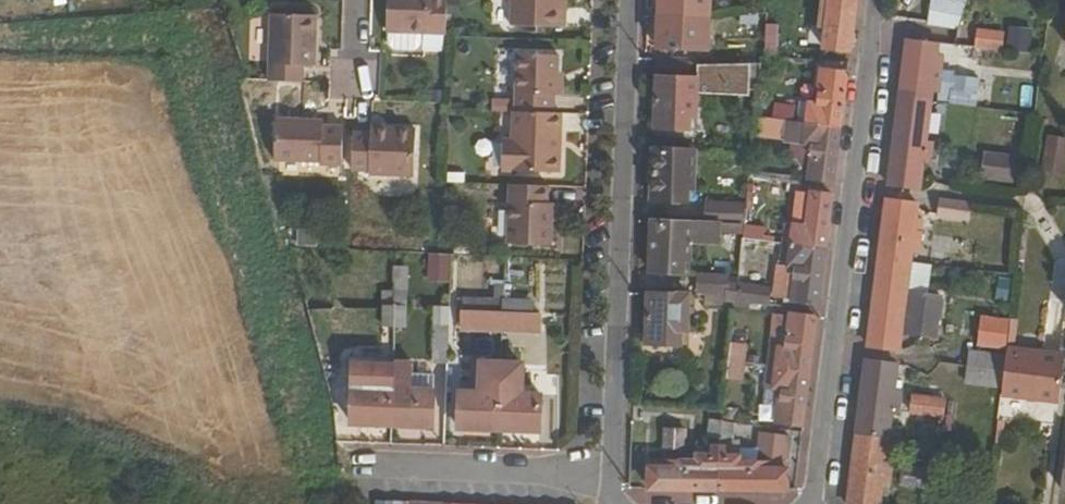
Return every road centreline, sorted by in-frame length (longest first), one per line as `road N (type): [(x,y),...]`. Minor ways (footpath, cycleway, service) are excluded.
road 1 (residential): [(809,503),(871,0)]
road 2 (residential): [(616,0),(599,469)]
road 3 (residential): [(351,460),(599,469)]

